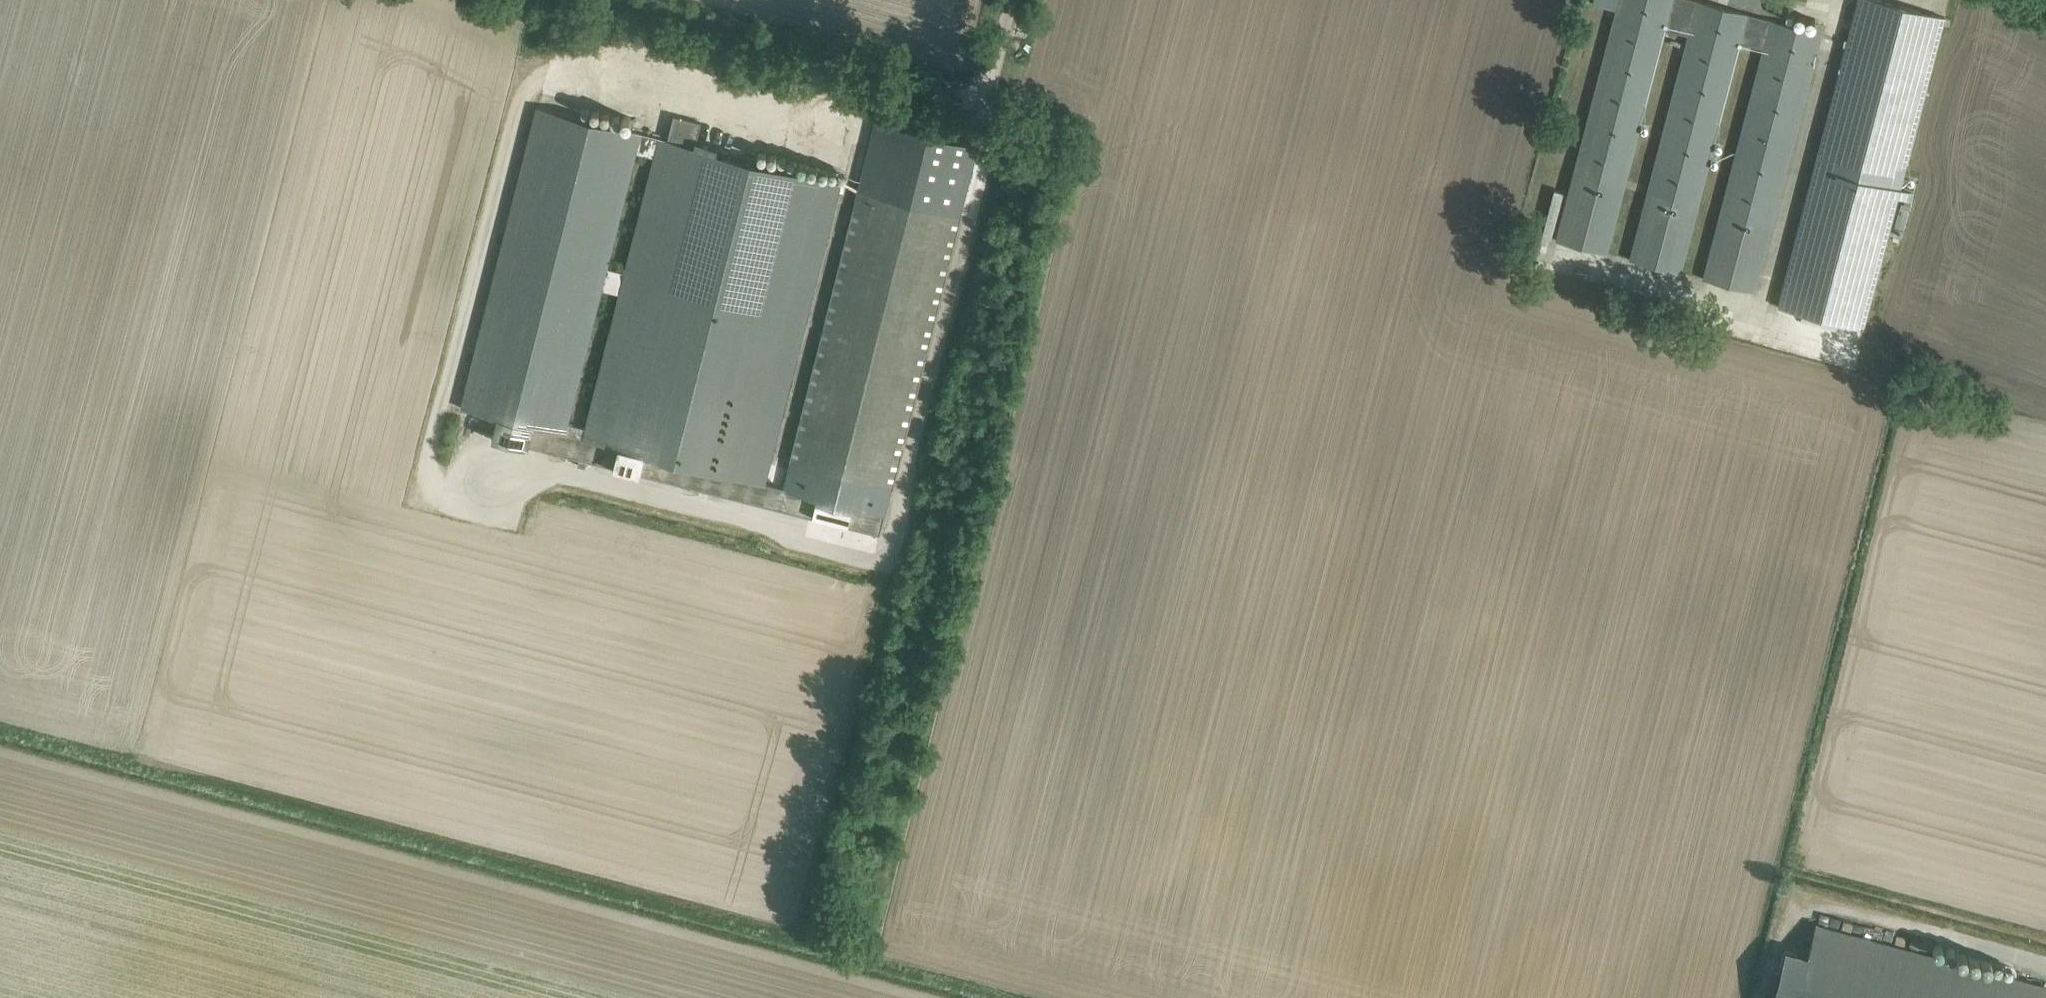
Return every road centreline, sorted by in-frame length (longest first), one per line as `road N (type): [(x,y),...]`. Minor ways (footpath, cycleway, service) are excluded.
road 1 (track): [(594,0),(979,109)]

